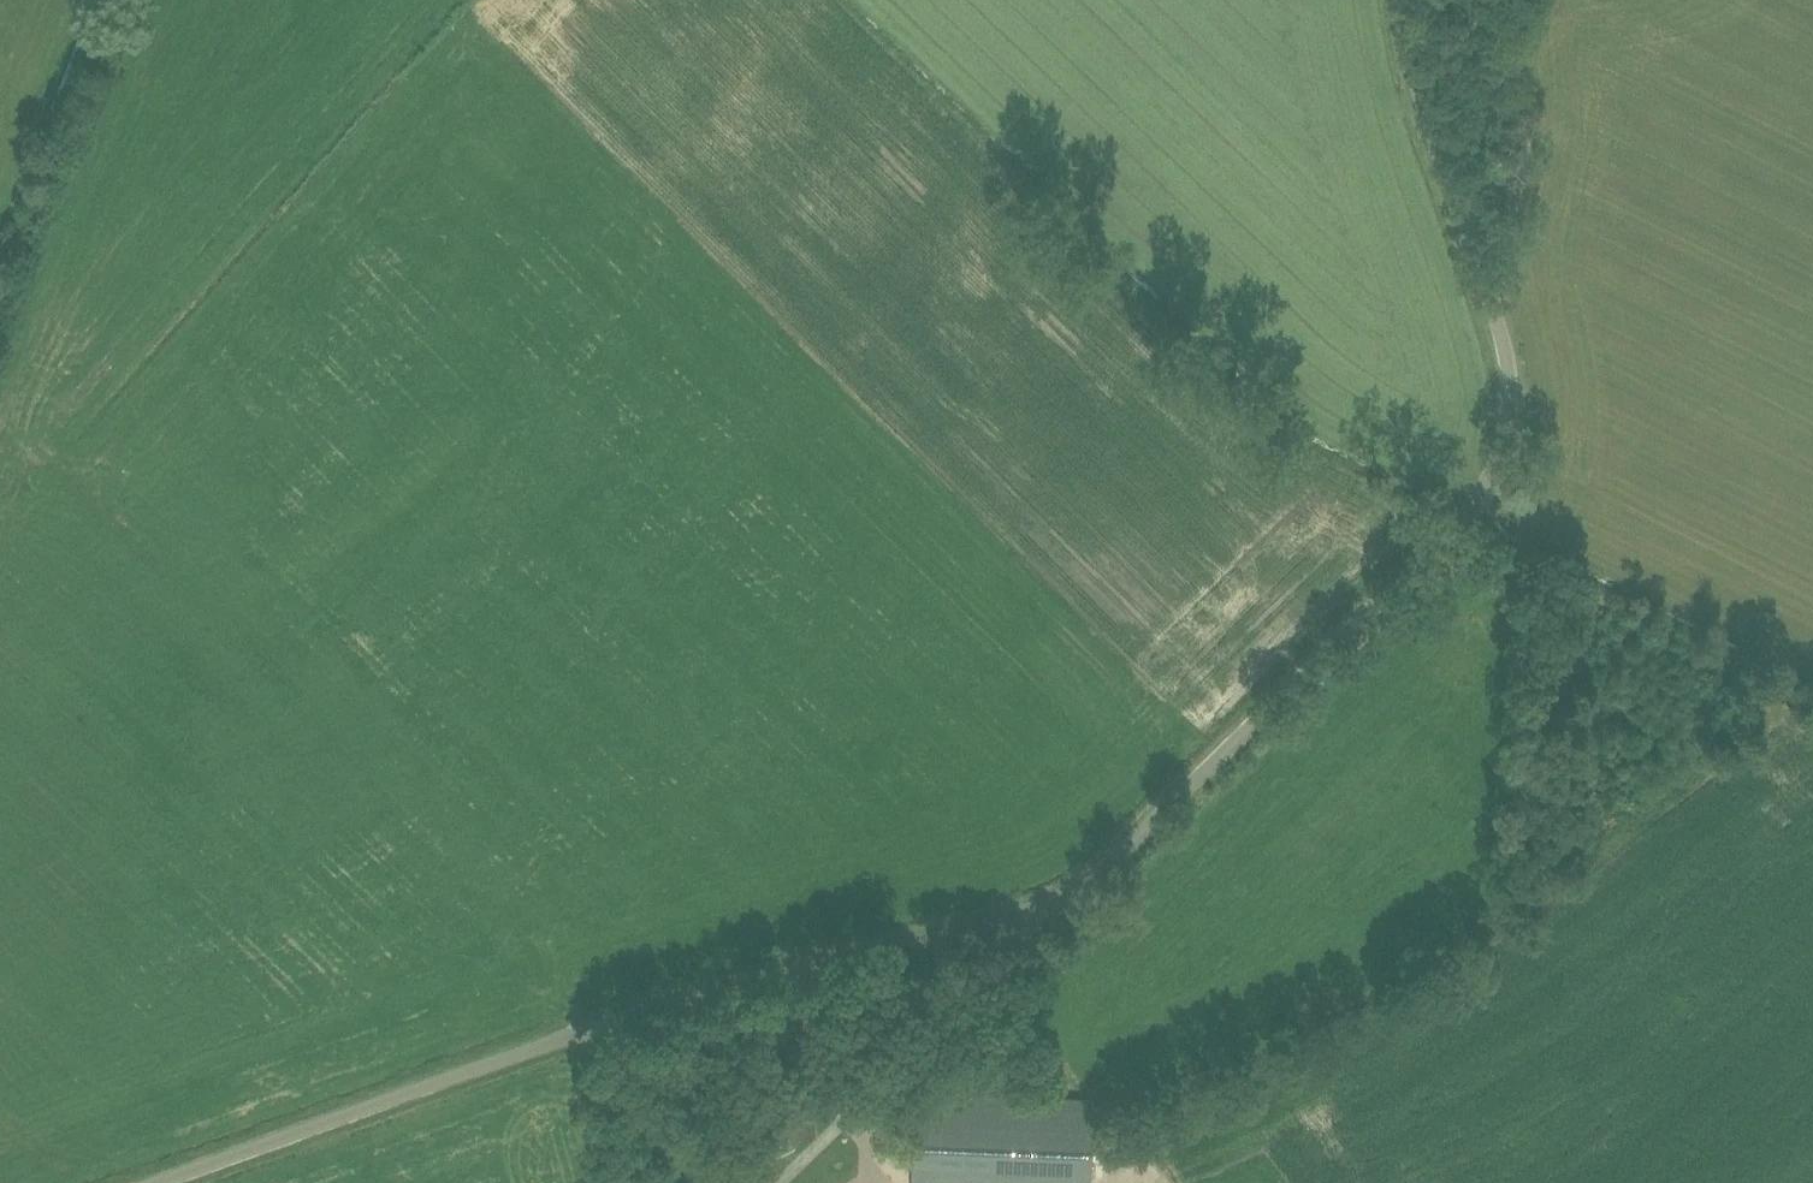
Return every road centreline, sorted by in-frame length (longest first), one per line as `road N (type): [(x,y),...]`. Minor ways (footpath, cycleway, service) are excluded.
road 1 (unclassified): [(160,1182),(581,1031),(1031,912),(1056,902),(1126,847),(1450,536),(1499,459),(1508,417),(1507,354),(1425,113),(1400,0)]

